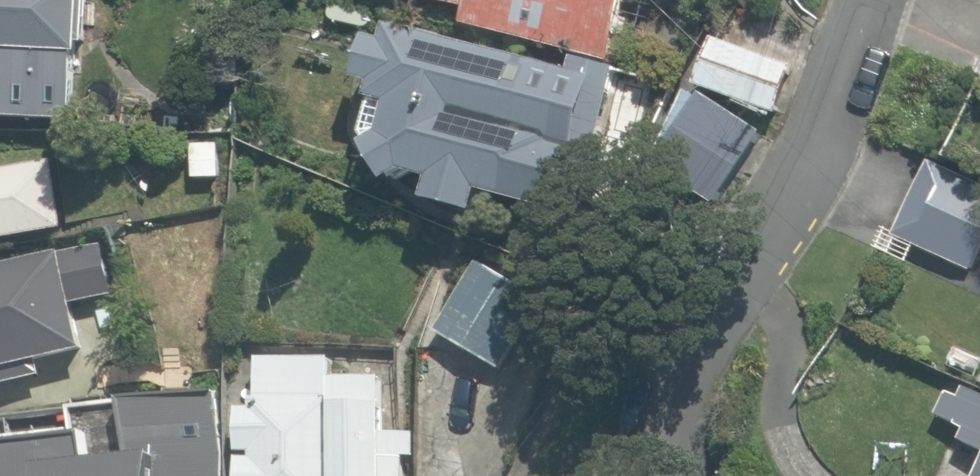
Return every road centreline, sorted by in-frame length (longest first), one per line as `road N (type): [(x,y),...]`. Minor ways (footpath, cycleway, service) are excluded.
road 1 (residential): [(661,475),(655,399),(725,228),(851,0)]

